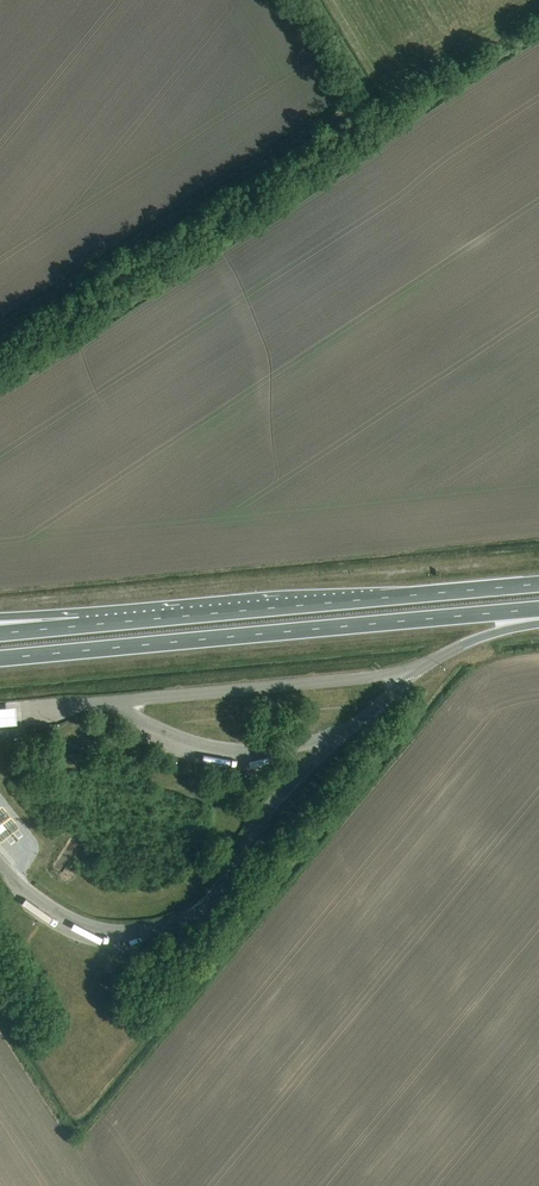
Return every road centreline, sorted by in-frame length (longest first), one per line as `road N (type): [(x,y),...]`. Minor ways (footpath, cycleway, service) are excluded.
road 1 (trunk): [(0,659),(538,610)]
road 2 (trunk): [(538,585),(47,629)]
road 3 (trunk): [(422,667),(538,623)]

